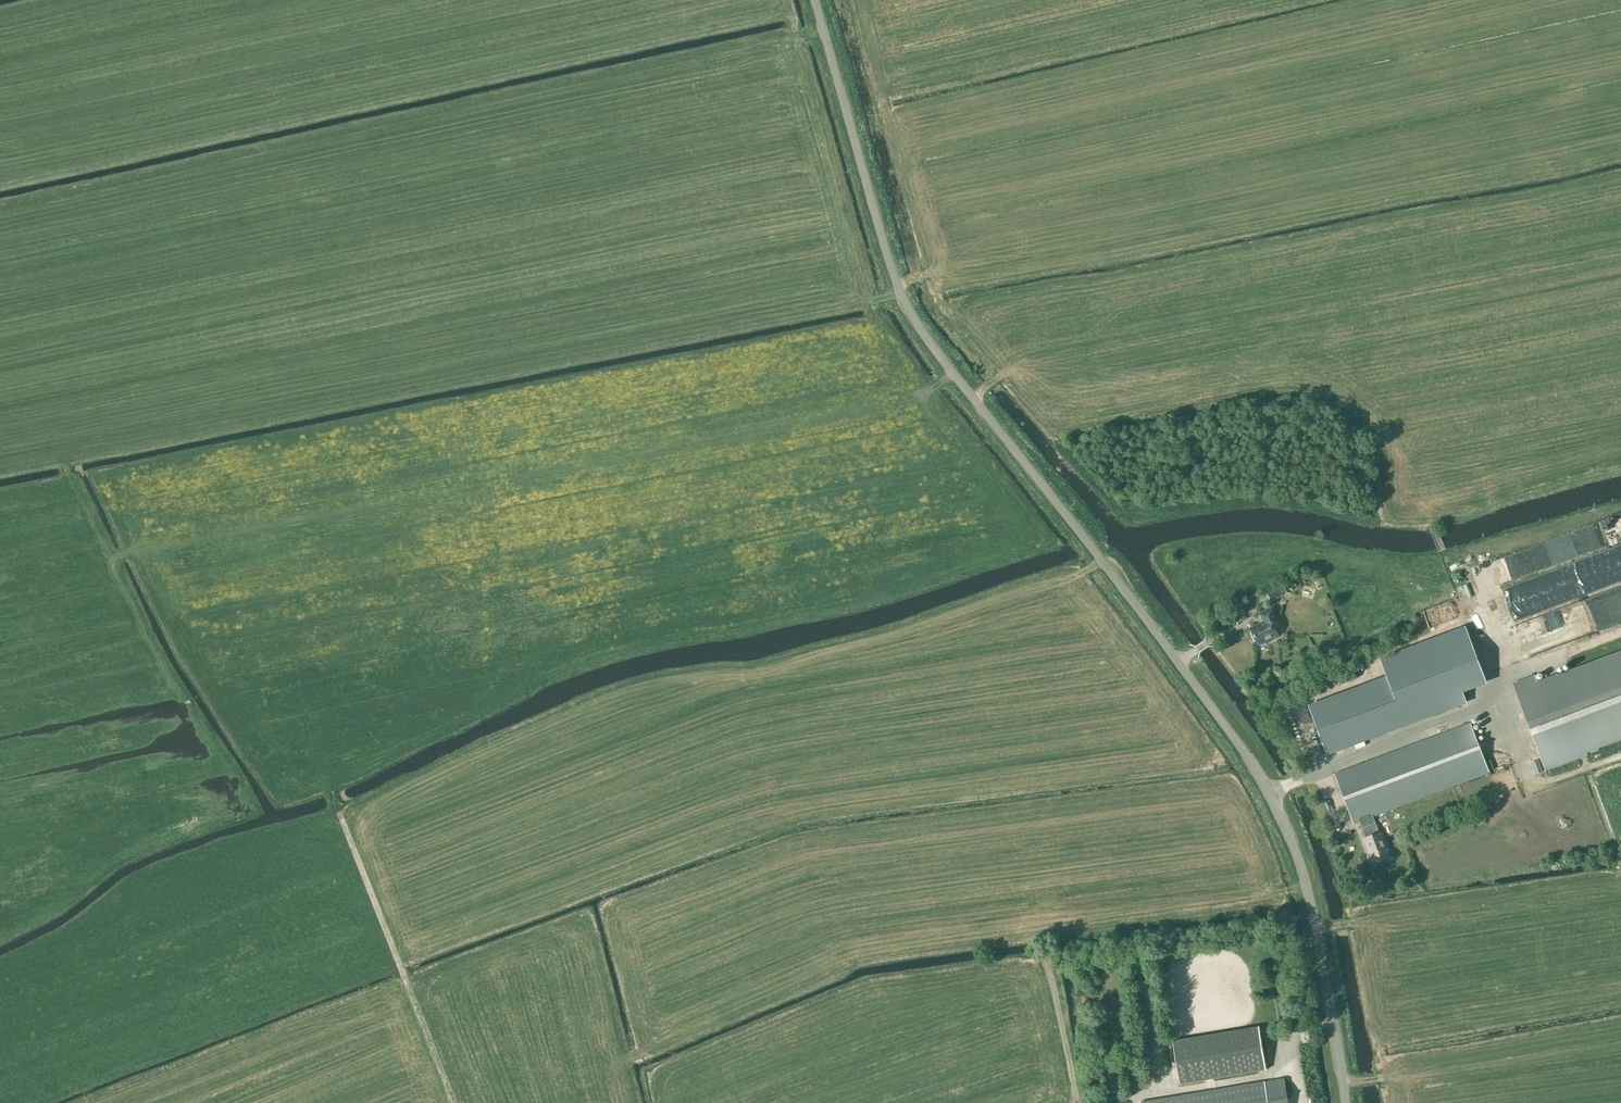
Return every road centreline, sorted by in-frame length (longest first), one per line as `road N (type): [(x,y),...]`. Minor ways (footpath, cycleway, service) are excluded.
road 1 (unclassified): [(1346,1102),(1301,865),(1269,793),(903,302),(813,0)]

